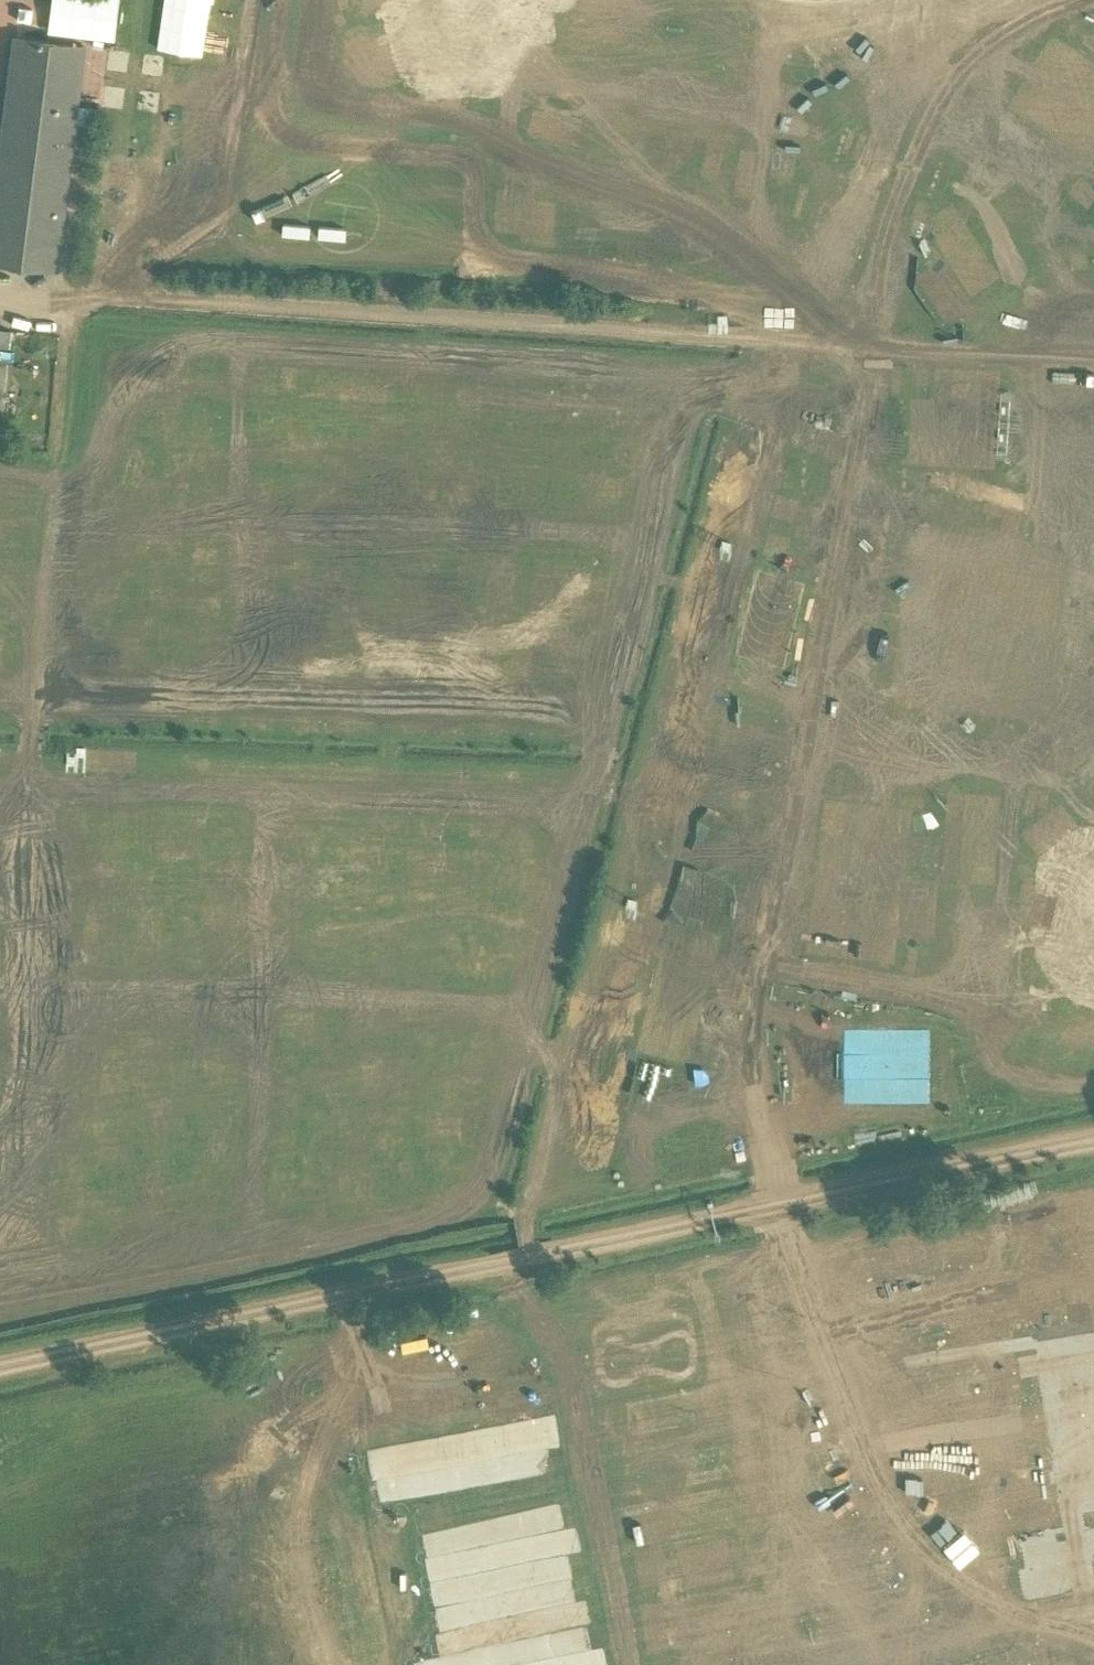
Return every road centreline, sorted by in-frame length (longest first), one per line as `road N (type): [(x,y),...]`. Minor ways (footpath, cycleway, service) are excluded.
road 1 (track): [(0,1368),(1093,1140)]

